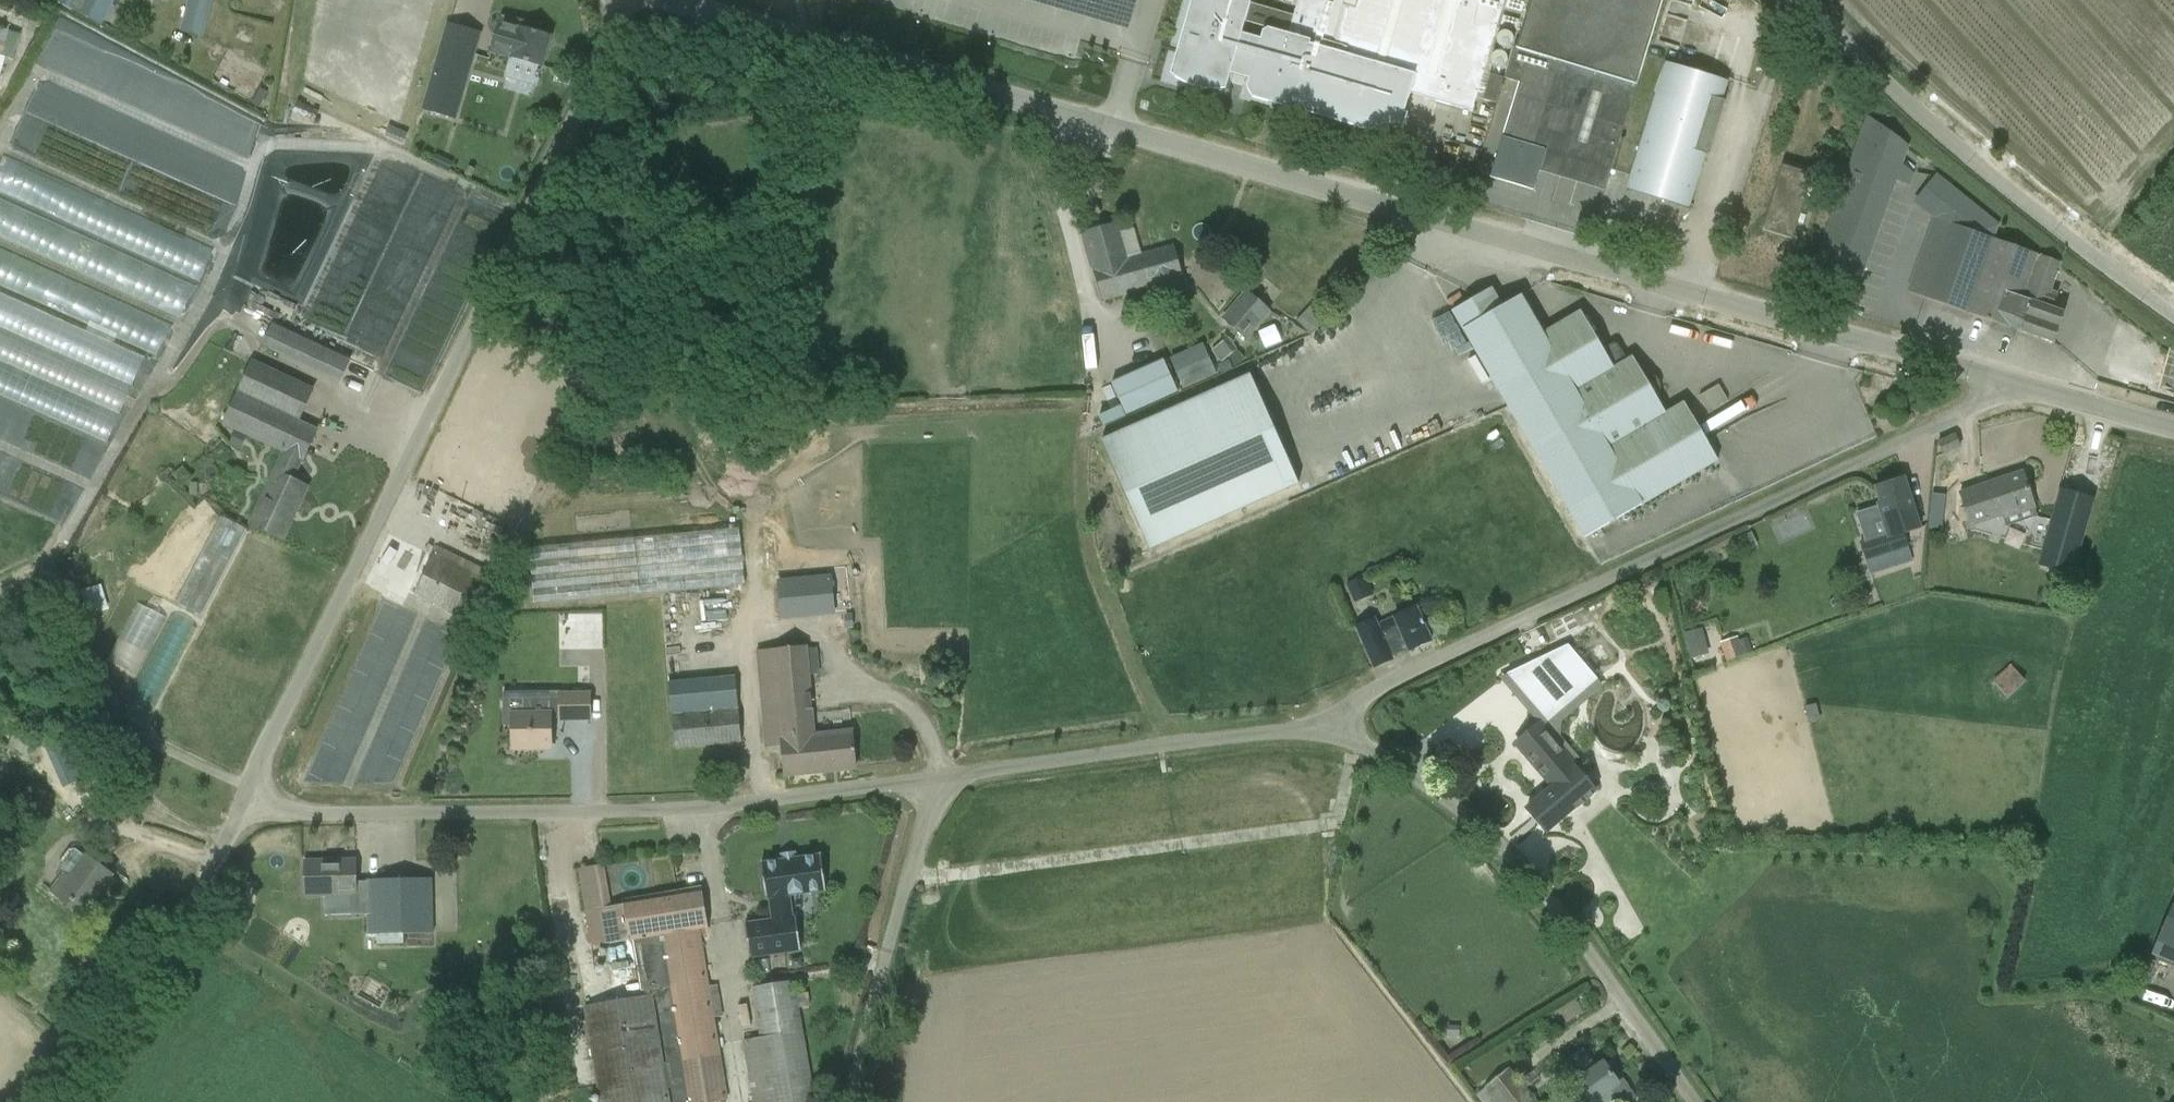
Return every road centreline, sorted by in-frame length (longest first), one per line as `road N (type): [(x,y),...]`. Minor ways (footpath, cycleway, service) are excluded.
road 1 (unclassified): [(1994,381),(668,0)]
road 2 (unclassified): [(247,793),(293,814),(699,809),(1278,734),(1343,738)]
road 3 (unclassified): [(247,793),(632,0)]
road 4 (unclassified): [(1343,738),(1364,696),(1988,402),(1994,381)]
road 5 (unclassified): [(1343,738),(1488,837),(1688,1101)]
road 6 (unclassified): [(2173,315),(1926,124),(1802,0)]
road 7 (unclassified): [(28,1101),(182,918),(247,793)]
road 8 (unclassified): [(2173,429),(1994,381)]

